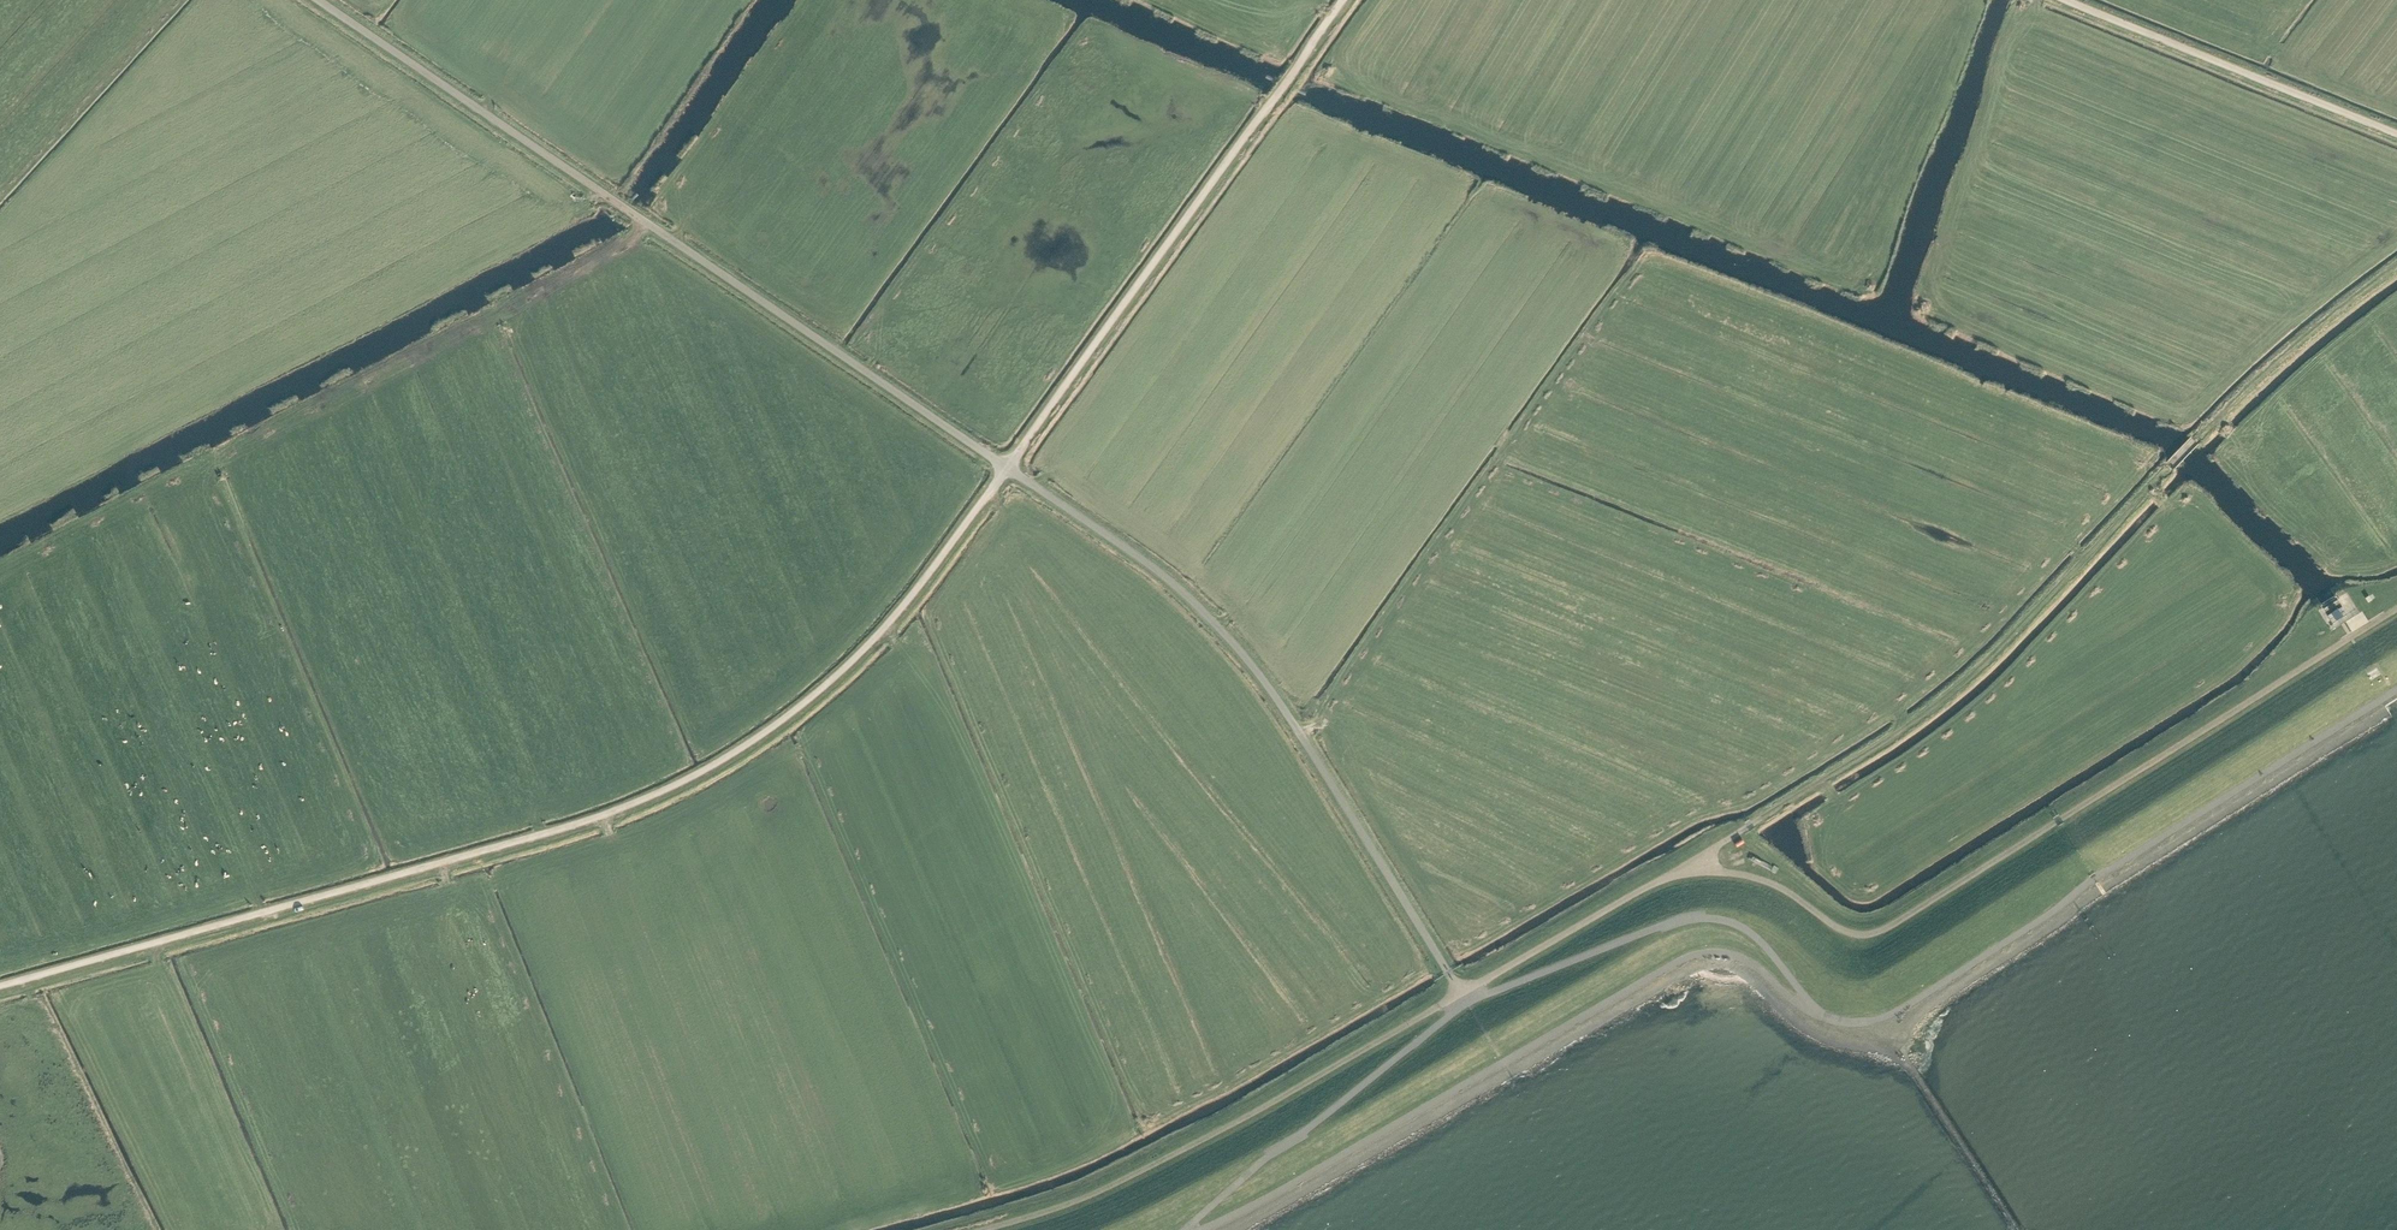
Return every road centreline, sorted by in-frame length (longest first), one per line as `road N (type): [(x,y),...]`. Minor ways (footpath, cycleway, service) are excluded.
road 1 (unclassified): [(1462,994),(1263,678),(1169,580),(317,0)]
road 2 (track): [(2195,441),(2051,598),(1944,700),(1657,881)]
road 3 (track): [(2068,0),(2396,133)]
road 4 (track): [(2195,441),(2396,268)]

